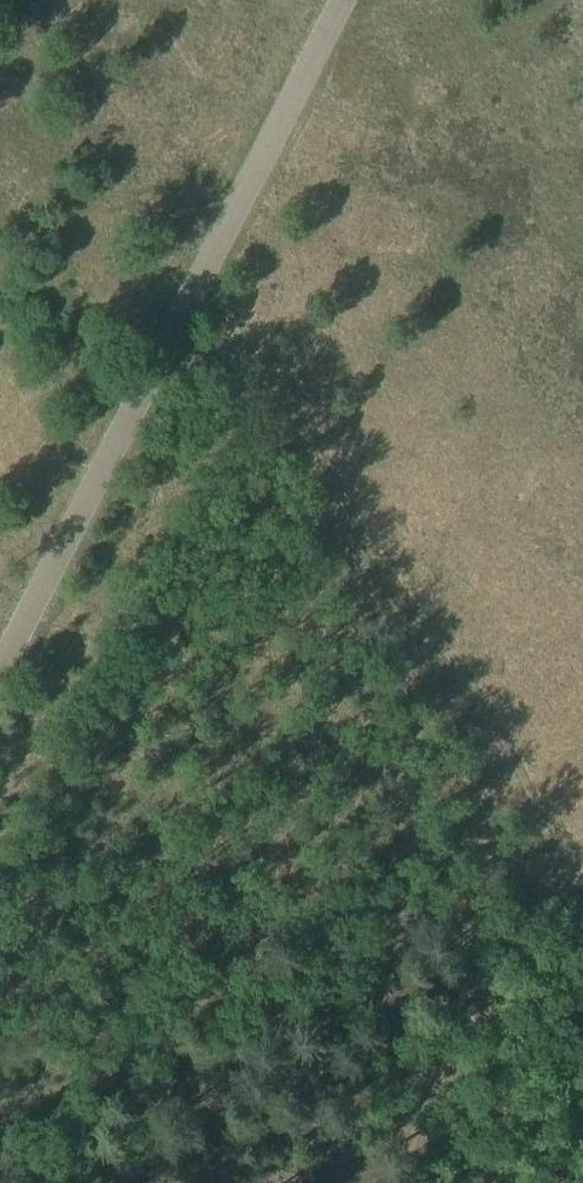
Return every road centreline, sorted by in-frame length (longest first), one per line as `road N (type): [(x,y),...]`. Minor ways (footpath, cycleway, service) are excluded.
road 1 (unclassified): [(0,657),(340,0)]
road 2 (track): [(181,314),(226,348),(582,895)]
road 3 (track): [(545,835),(388,1182)]

